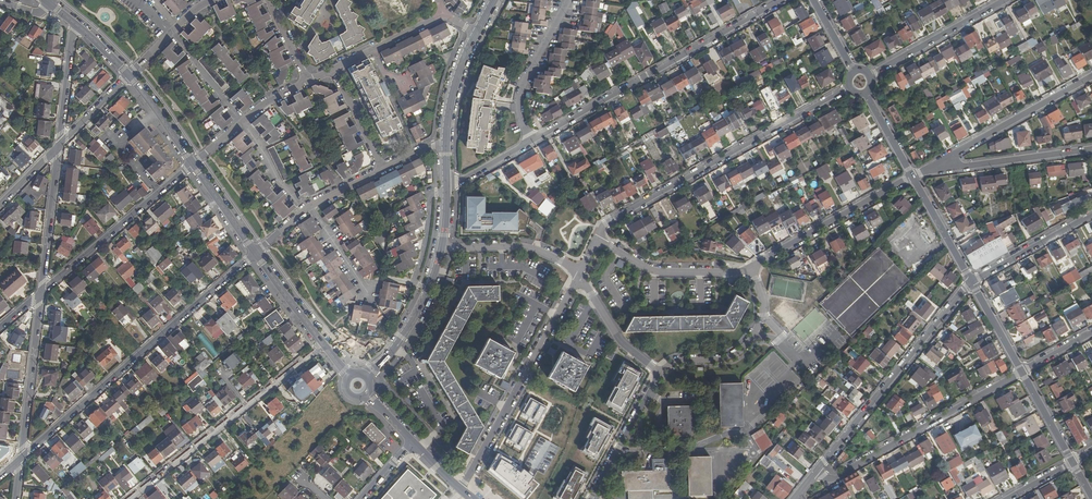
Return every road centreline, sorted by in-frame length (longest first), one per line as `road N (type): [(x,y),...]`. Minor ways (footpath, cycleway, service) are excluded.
road 1 (residential): [(255,253),(21,457)]
road 2 (residential): [(597,239),(604,226),(851,85)]
road 3 (residential): [(532,142),(781,0)]
road 4 (residential): [(129,498),(323,344)]
road 5 (residential): [(816,472),(972,283)]
road 6 (residential): [(579,277),(462,489)]
road 7 (residential): [(1022,372),(840,476),(816,472)]
road 8 (residential): [(42,292),(193,164)]
road 9 (residential): [(1091,76),(929,169)]
road 10 (residential): [(912,176),(751,267)]
road 11 (residential): [(659,374),(685,360),(725,358),(749,342),(763,314),(751,267)]
road 12 (residential): [(21,457),(42,292)]
road 13 (residential): [(929,169),(1091,149)]
road 14 (residential): [(597,239),(655,271),(751,267)]
road 15 (residential): [(1005,0),(869,77)]
road 16 (residential): [(532,142),(521,88),(569,0)]
road 17 (residential): [(42,292),(59,146)]
road 18 (residential): [(442,246),(531,248),(579,277)]
road 19 (residential): [(591,498),(659,374)]
road 20 (residential): [(1091,214),(972,283)]
road 21 (residential): [(579,277),(617,339),(659,374)]
road 22 (residential): [(59,146),(74,23)]
road 23 (residential): [(912,176),(972,283)]

